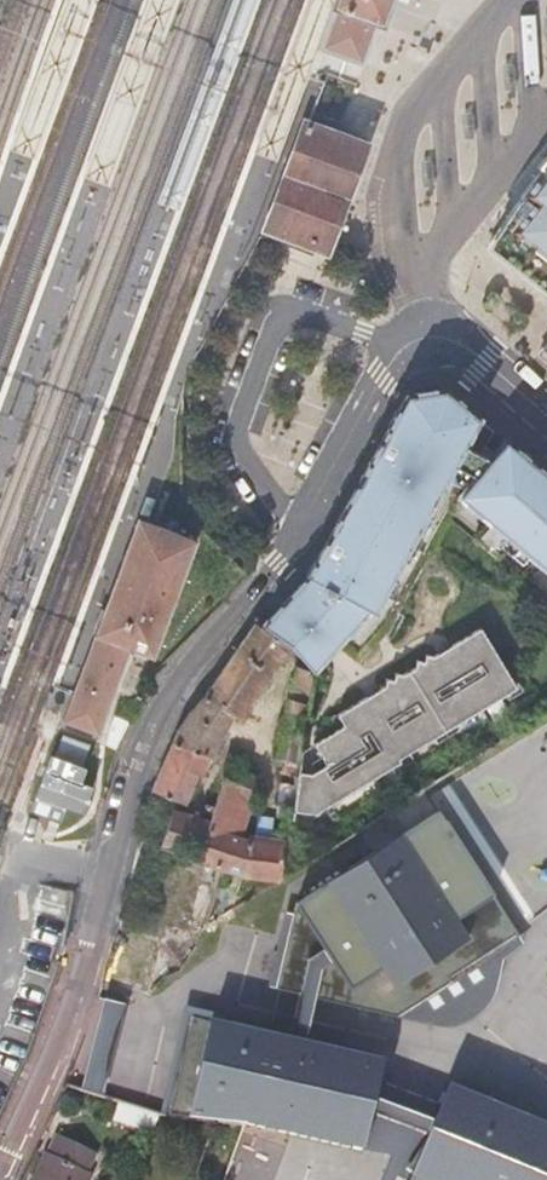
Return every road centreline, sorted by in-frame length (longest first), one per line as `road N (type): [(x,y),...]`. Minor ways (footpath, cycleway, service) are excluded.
road 1 (residential): [(415,344),(283,572),(182,677),(145,736),(65,1030),(0,1166)]
road 2 (residential): [(419,282),(397,211),(402,145),(412,117),(512,0)]
road 3 (residential): [(419,282),(546,129)]
road 4 (residential): [(546,417),(465,351),(443,342),(415,344)]

